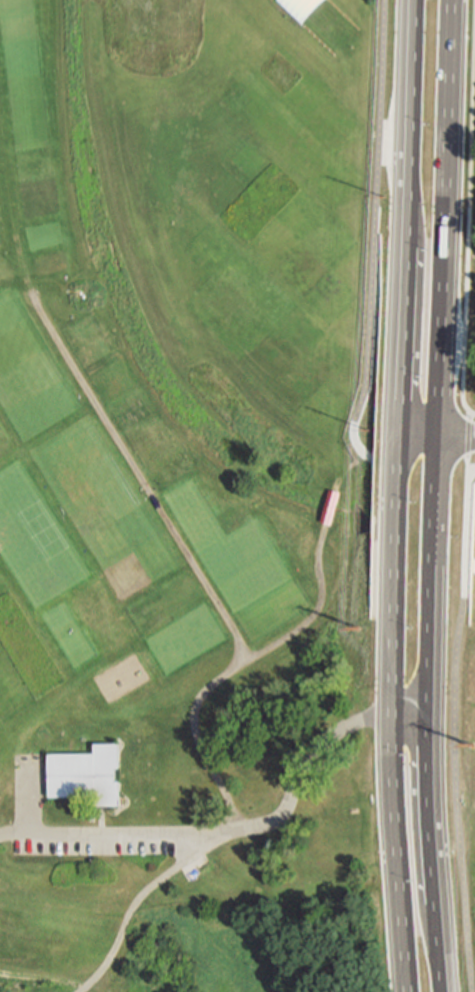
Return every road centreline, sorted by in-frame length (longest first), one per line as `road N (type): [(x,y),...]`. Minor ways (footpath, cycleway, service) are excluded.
road 1 (secondary): [(443,991),(430,714),(444,69)]
road 2 (secondary): [(391,713),(405,991)]
road 3 (secondary): [(398,438),(391,713)]
road 4 (secondary): [(410,0),(406,251)]
road 5 (secondary): [(406,251),(398,438)]

